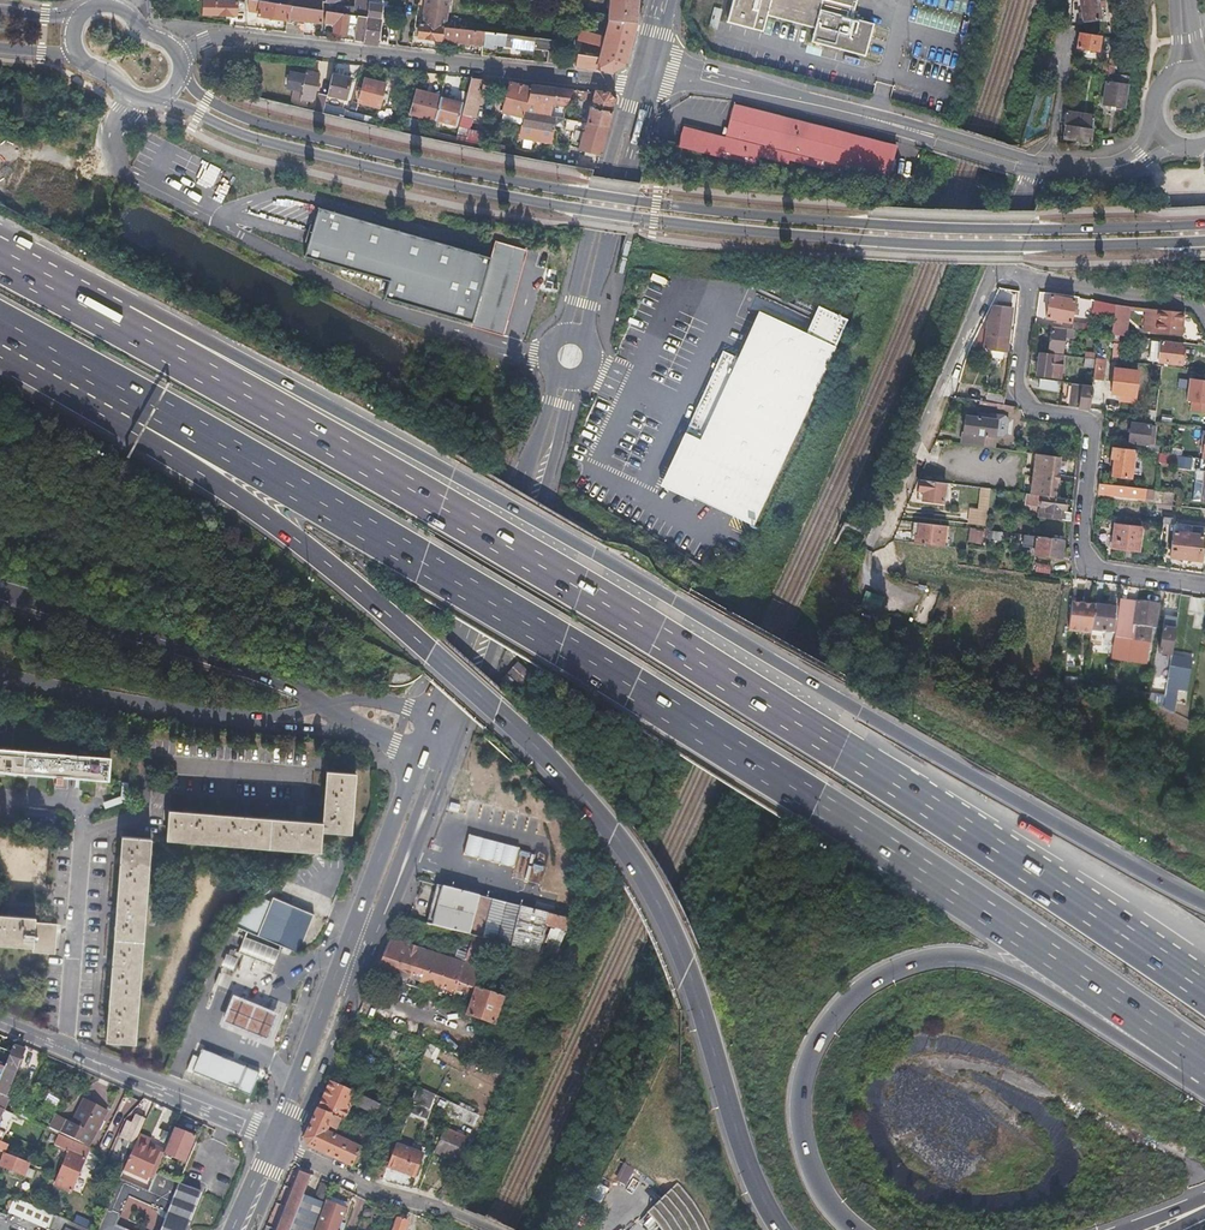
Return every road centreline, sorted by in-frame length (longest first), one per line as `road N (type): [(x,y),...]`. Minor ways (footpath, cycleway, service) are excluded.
road 1 (motorway): [(0,323),(635,685),(1204,1062)]
road 2 (motorway): [(1204,989),(939,809),(658,637),(0,261)]
road 3 (motorway): [(1204,905),(455,473),(0,240)]
road 4 (motorway): [(0,351),(274,522),(364,592),(573,784),(666,927),(759,1184),(785,1229)]
road 5 (secondary): [(157,100),(276,146),(666,222),(960,246),(1204,240)]
road 6 (secondary): [(1204,224),(912,227),(636,202),(265,125),(206,99),(182,68)]
road 7 (motorway): [(855,1229),(823,1191),(807,1152),(800,1083),(823,1036),(859,993),(903,967),(954,959),(997,967),(1156,1054),(1204,1067)]
road 8 (secondary): [(181,58),(199,42),(232,37),(639,84)]
road 9 (residential): [(1029,280),(1015,383),(1031,411),(1080,420),(1090,430),(1077,534),(1089,565),(1204,586)]
road 10 (secondary): [(462,731),(577,379)]
road 11 (motorway): [(0,595),(276,680),(323,706)]
road 12 (secondary): [(555,375),(444,685)]
road 13 (residential): [(993,270),(878,544)]
road 14 (residential): [(0,1024),(272,1136)]
road 15 (secondary): [(588,339),(634,141),(632,109)]
road 16 (secondary): [(632,109),(614,140),(563,332)]
road 17 (residential): [(1037,163),(820,105)]
road 18 (residential): [(820,105),(1033,171)]
road 19 (secondary): [(286,1147),(370,946)]
road 20 (unclassified): [(0,678),(209,717)]
road 21 (secondary): [(349,939),(272,1136)]
road 22 (secondary): [(370,946),(451,759)]
road 23 (secondary): [(370,946),(438,757)]
road 24 (secondary): [(421,753),(349,939)]
road 25 (residential): [(1029,280),(1194,307),(1204,328)]
road 26 (residential): [(647,58),(820,105)]
road 27 (residential): [(286,1147),(380,1192),(452,1213)]
road 28 (unclassified): [(209,717),(359,730)]

